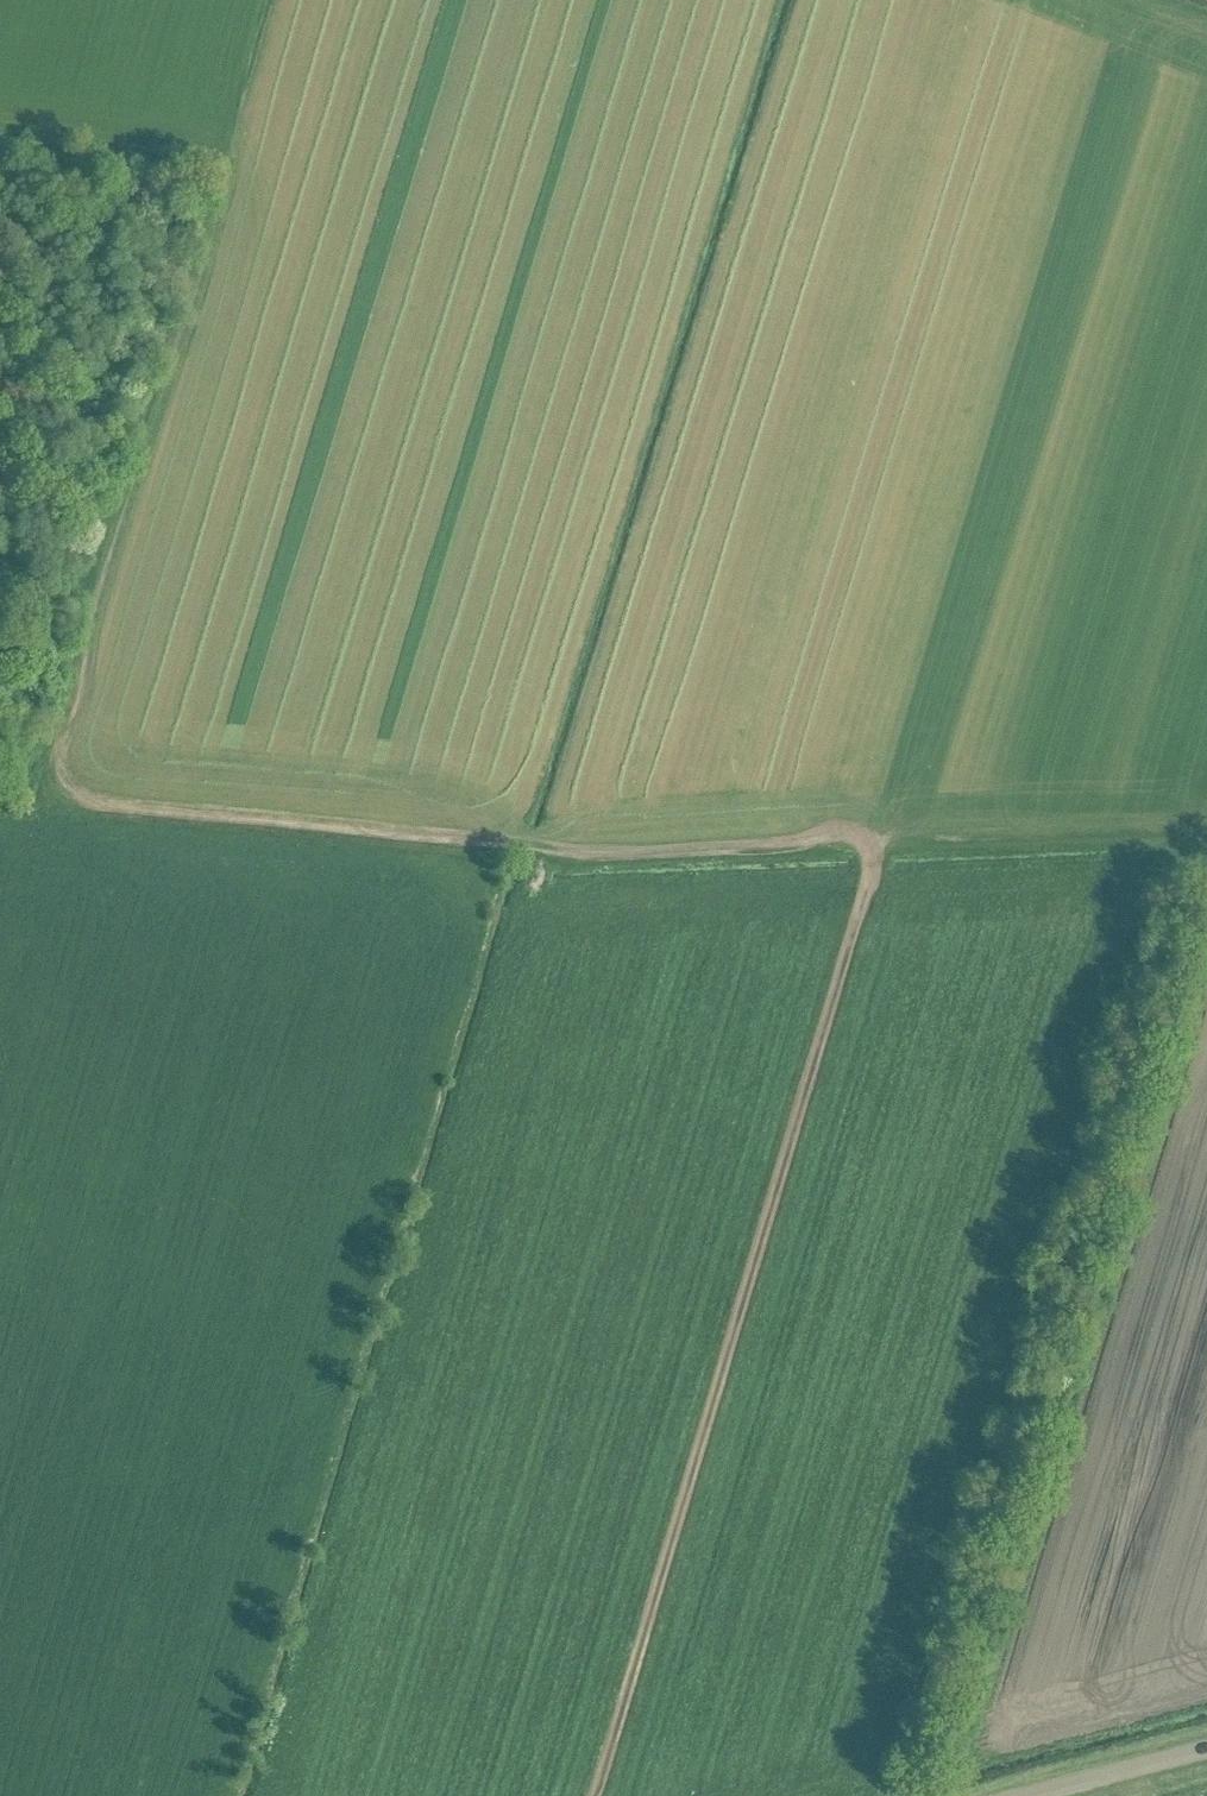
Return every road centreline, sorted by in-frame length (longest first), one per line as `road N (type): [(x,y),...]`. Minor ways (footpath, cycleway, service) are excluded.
road 1 (unclassified): [(1060,1795),(1206,1757)]

